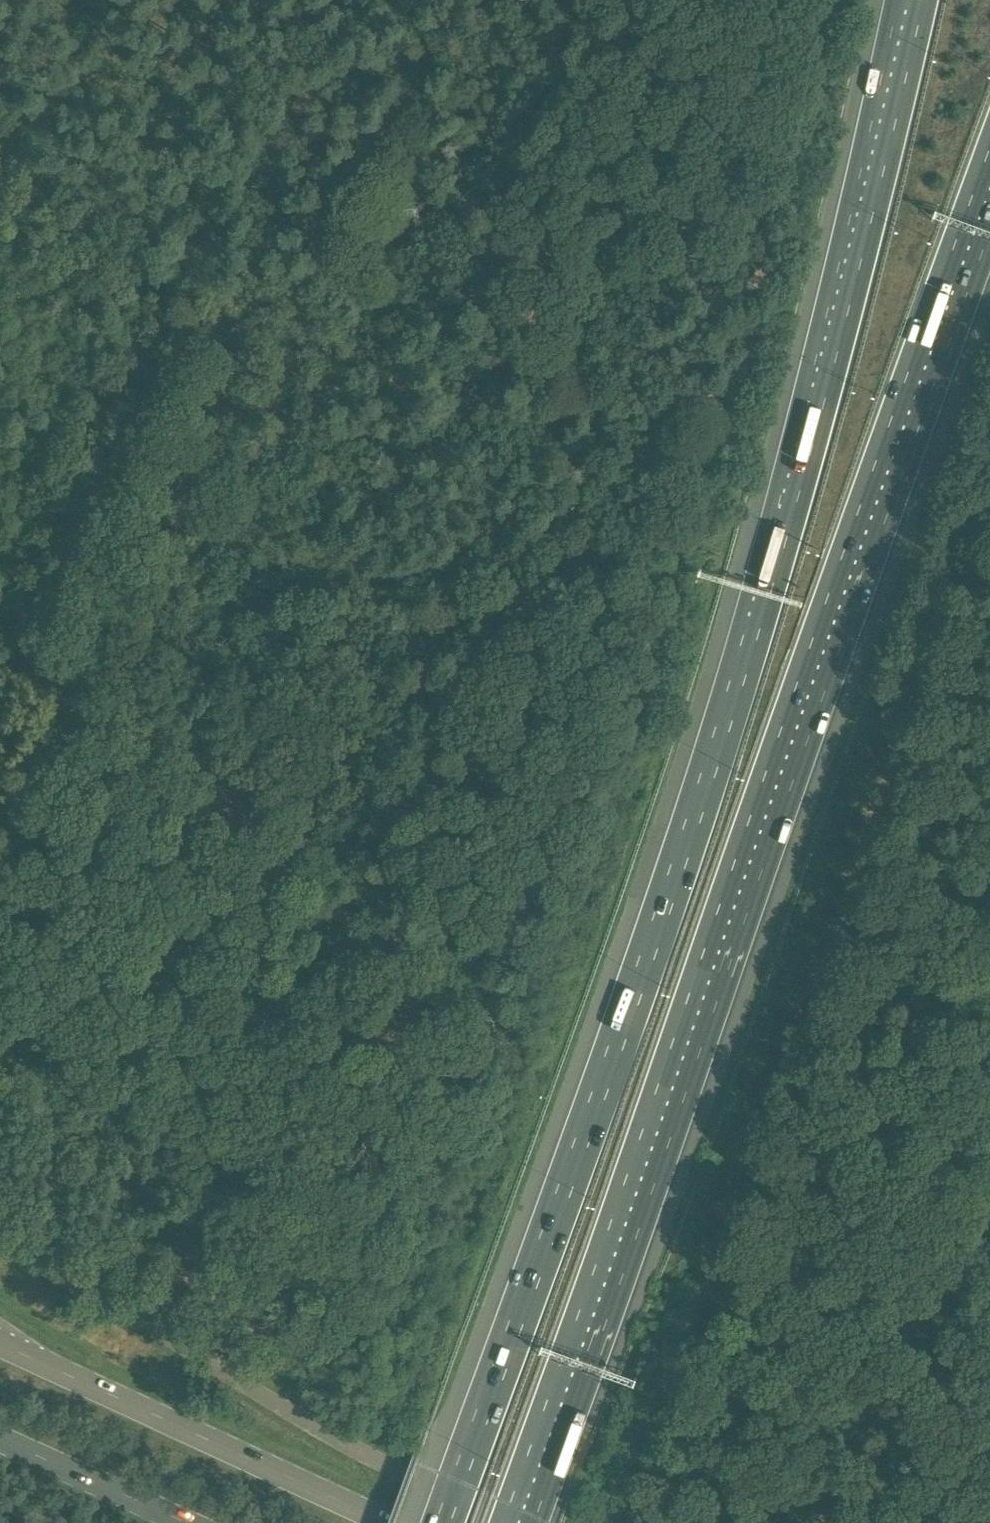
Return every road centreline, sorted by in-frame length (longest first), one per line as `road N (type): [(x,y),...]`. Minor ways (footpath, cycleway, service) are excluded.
road 1 (motorway): [(910,0),(799,458),(717,746),(442,1522)]
road 2 (motorway): [(519,1522),(989,204)]
road 3 (track): [(0,743),(85,608),(238,324),(282,217),(326,0)]
road 4 (primary): [(390,1522),(0,1343)]
road 5 (primary): [(0,1439),(188,1522)]

